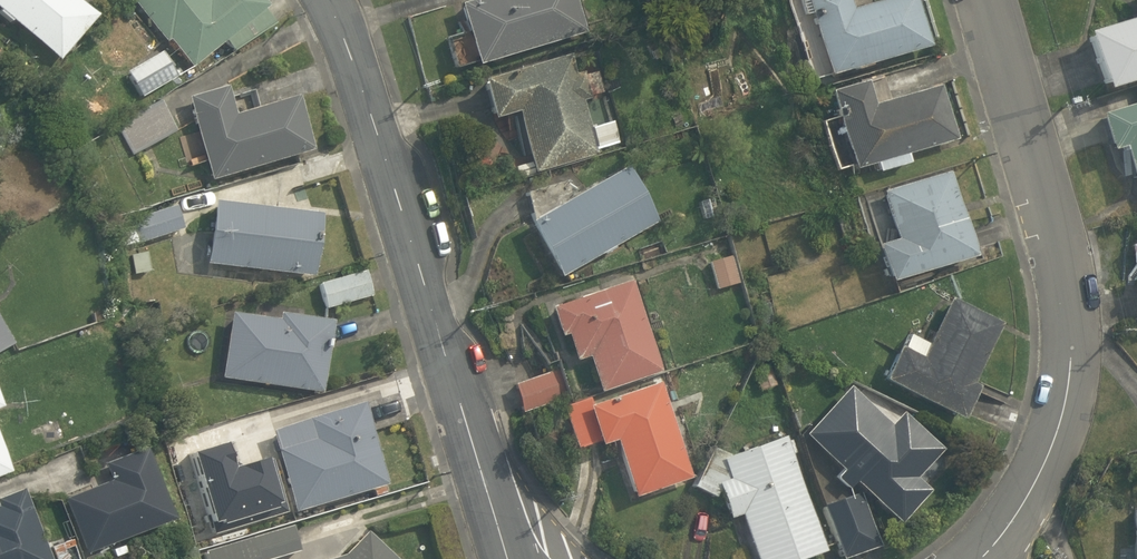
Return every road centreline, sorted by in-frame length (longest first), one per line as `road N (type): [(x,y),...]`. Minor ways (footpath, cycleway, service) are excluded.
road 1 (residential): [(991,0),(1069,286),(1071,361),(1052,450),(1021,510),(983,558)]
road 2 (tertiary): [(331,0),(385,143),(507,558)]

